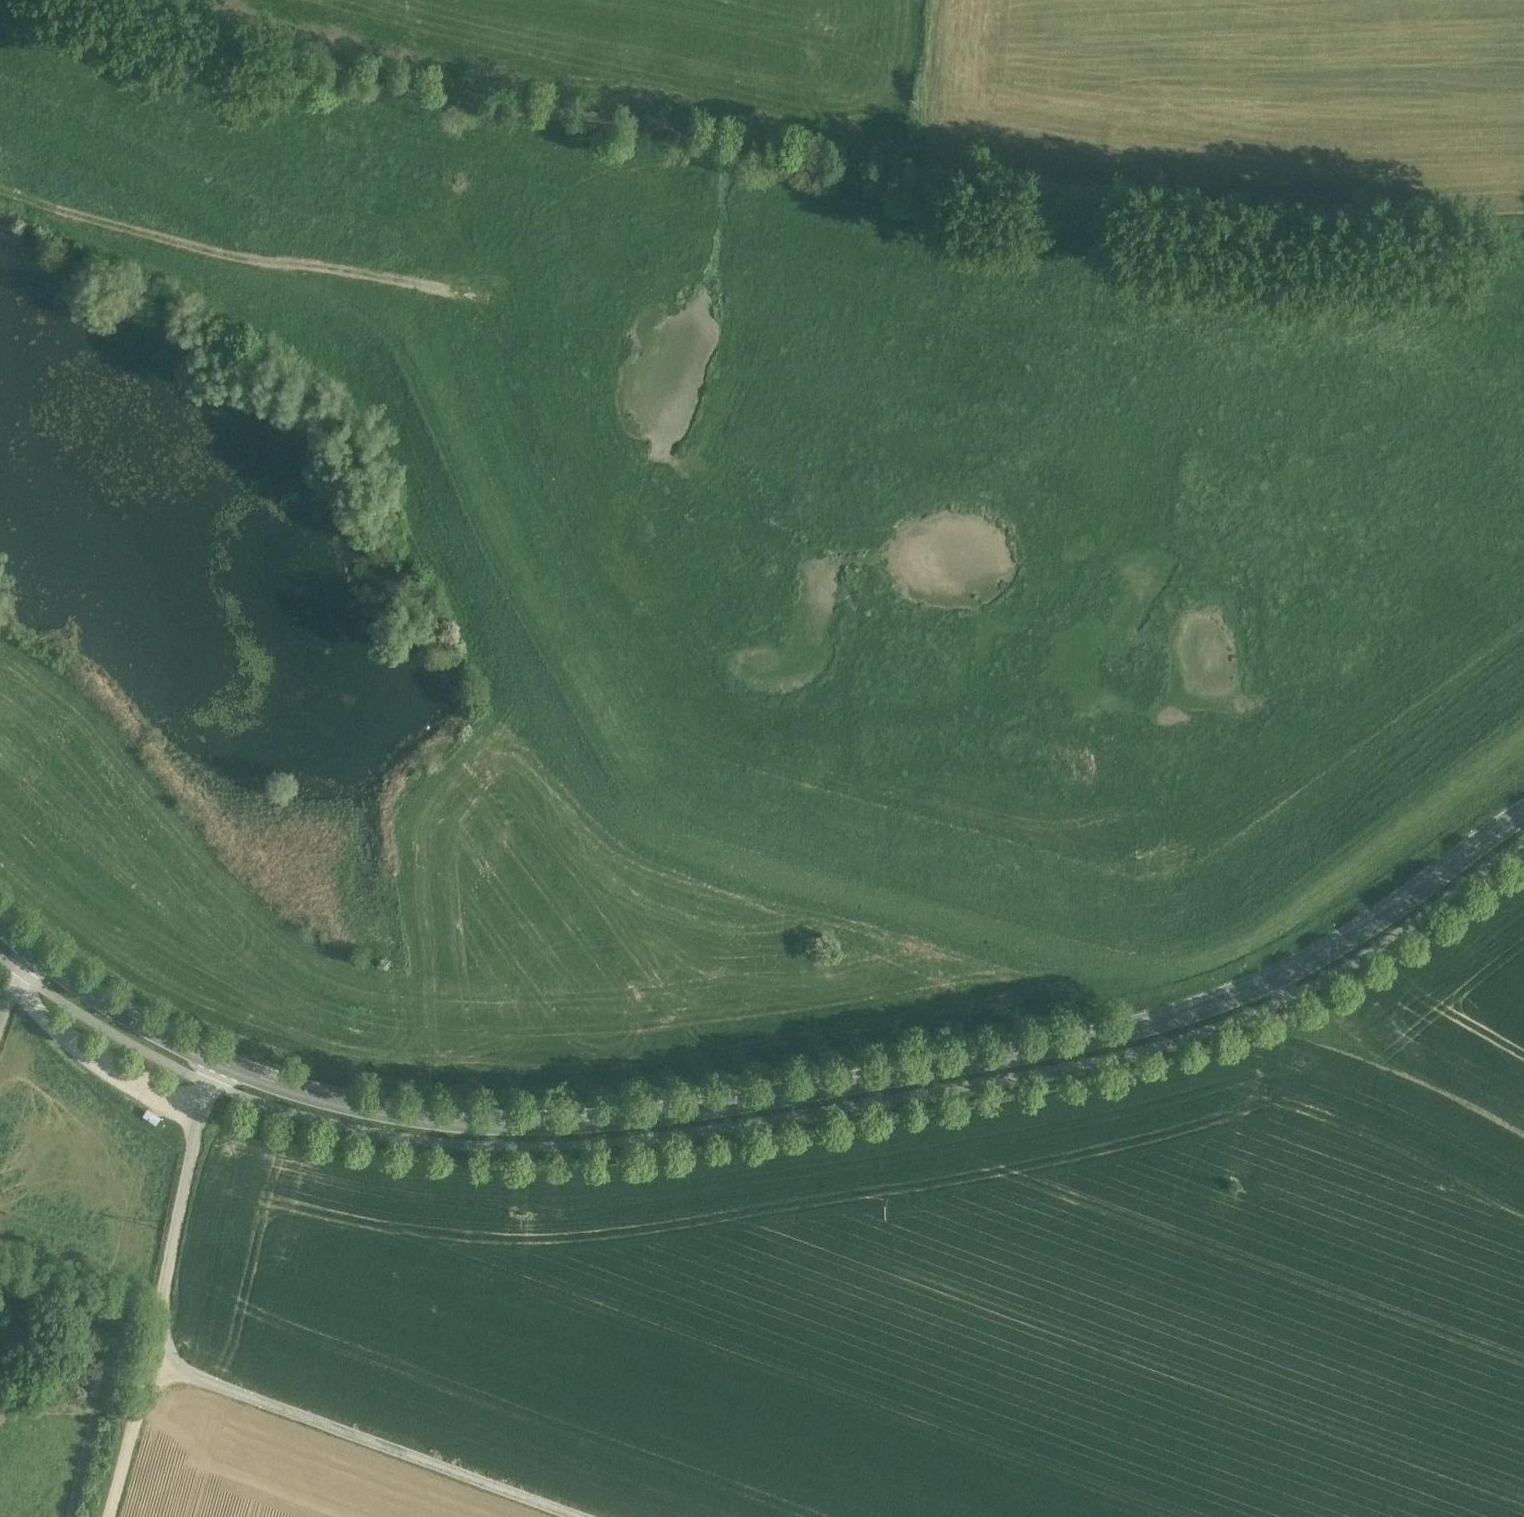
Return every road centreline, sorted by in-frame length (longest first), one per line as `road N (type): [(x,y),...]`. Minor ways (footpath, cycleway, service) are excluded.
road 1 (tertiary): [(222,1066),(403,1117),(545,1127),(949,1066),(1159,1019),(1244,988),(1337,942),(1523,813)]
road 2 (unclassified): [(600,1516),(151,1361)]
road 3 (unclassified): [(151,1361),(183,1188),(222,1066)]
road 4 (tertiary): [(34,958),(222,1066)]
road 5 (unclassified): [(151,1361),(109,1516)]

